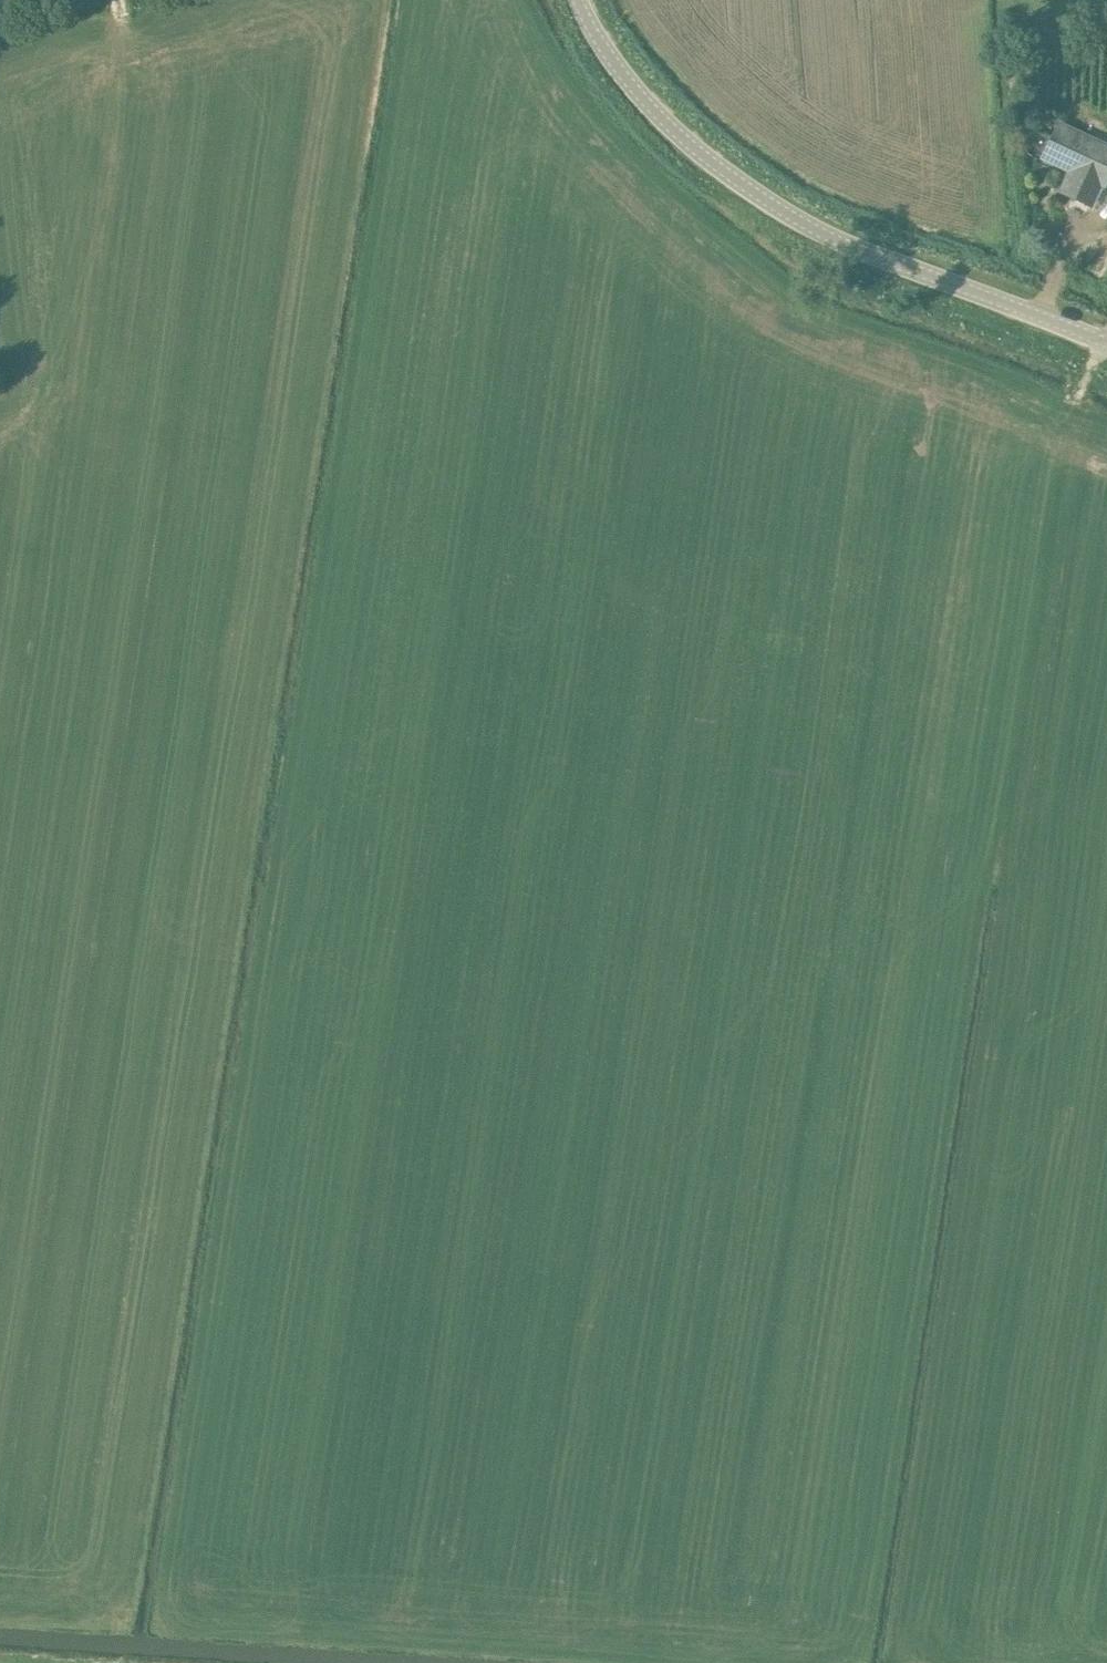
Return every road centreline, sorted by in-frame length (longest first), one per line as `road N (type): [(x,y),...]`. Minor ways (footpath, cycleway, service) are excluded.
road 1 (unclassified): [(1106,345),(864,252),(789,214),(704,156),(643,99),(591,28),(580,0)]

